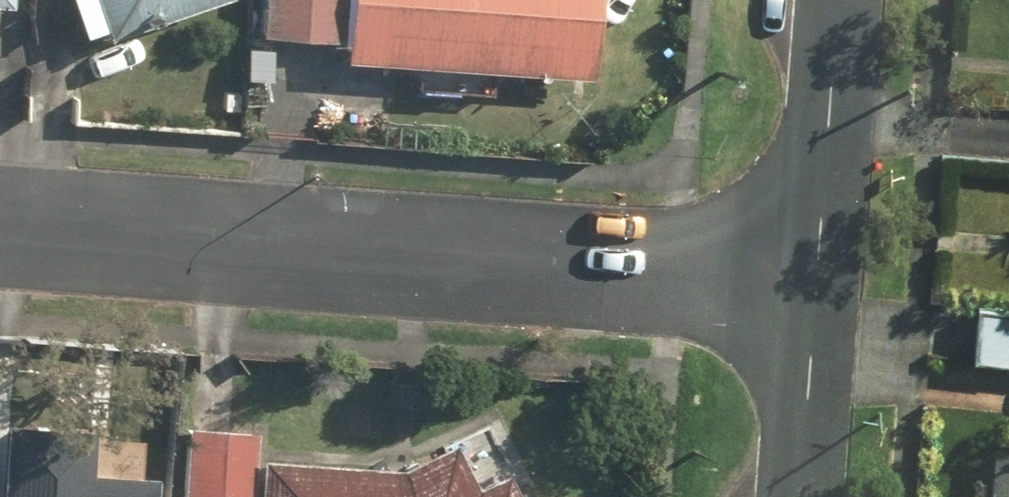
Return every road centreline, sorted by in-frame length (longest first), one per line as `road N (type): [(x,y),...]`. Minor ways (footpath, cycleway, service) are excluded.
road 1 (residential): [(0,223),(812,276)]
road 2 (residential): [(812,276),(834,0)]
road 3 (residential): [(795,496),(812,276)]

